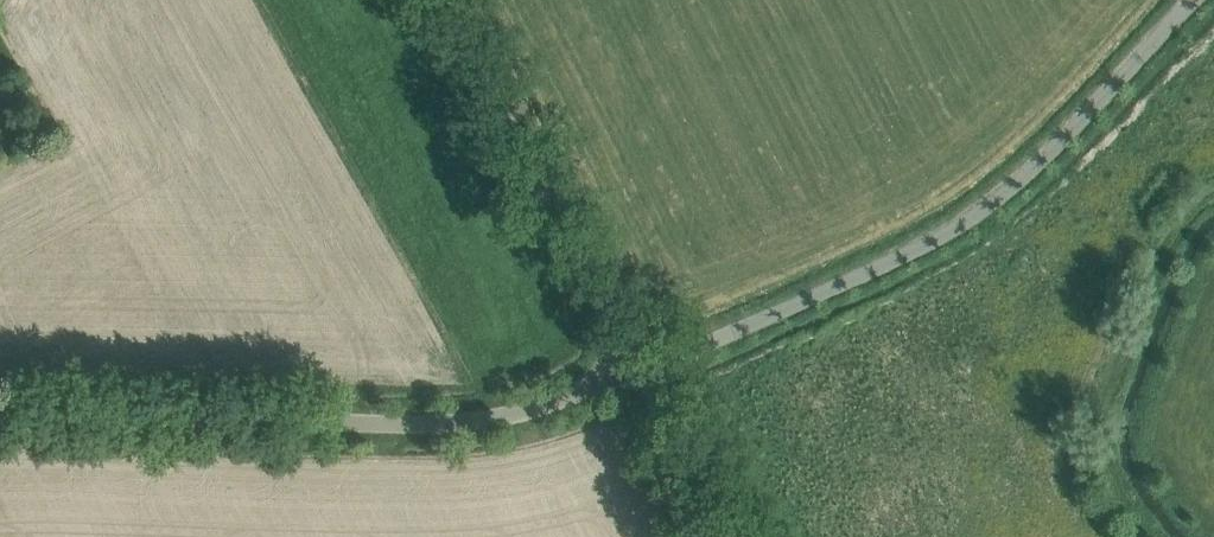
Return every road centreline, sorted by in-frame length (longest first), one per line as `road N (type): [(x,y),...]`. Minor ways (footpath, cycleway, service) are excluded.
road 1 (unclassified): [(1193,0),(1037,172),(965,230),(636,371)]
road 2 (unclassified): [(0,411),(416,425),(514,413),(636,371)]
road 3 (unclassified): [(636,371),(455,0)]
road 4 (track): [(636,371),(735,536)]

